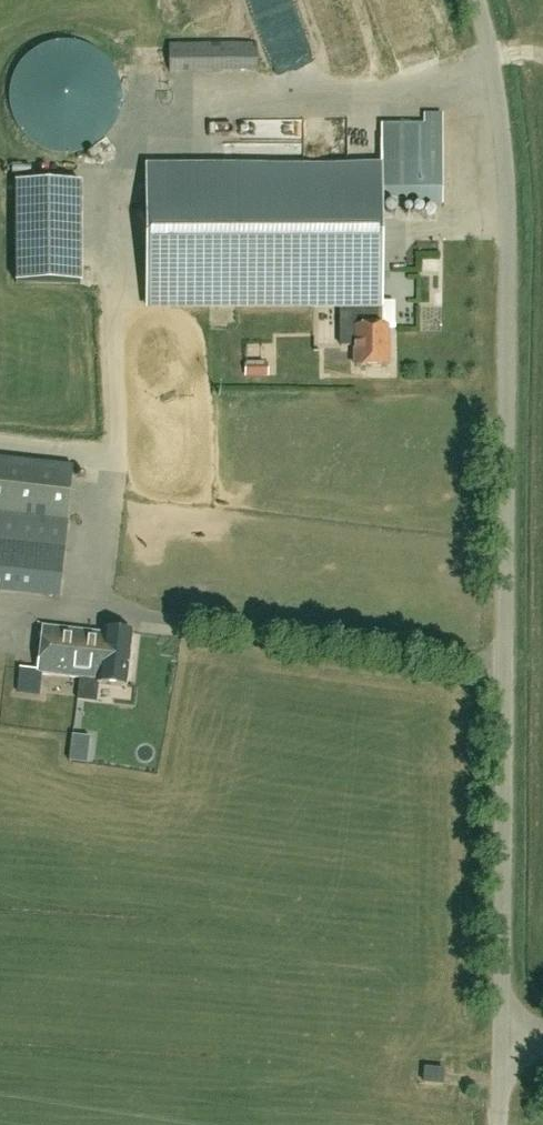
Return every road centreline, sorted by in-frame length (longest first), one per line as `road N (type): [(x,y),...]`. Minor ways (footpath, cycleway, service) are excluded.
road 1 (unclassified): [(503,1041),(507,183),(477,0)]

